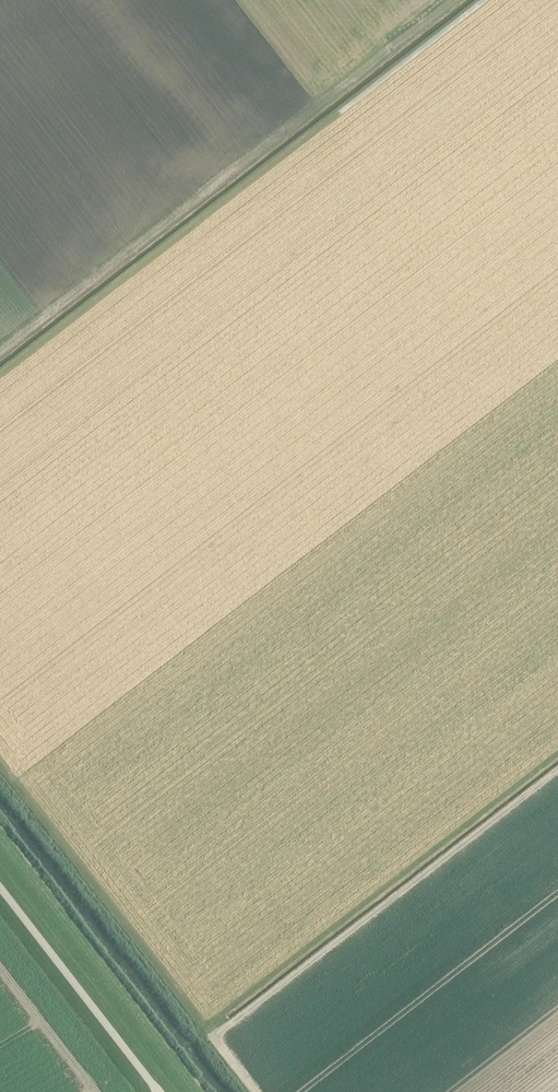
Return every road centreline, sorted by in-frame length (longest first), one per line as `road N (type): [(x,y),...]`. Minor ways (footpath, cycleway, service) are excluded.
road 1 (unclassified): [(156,1091),(0,888)]

